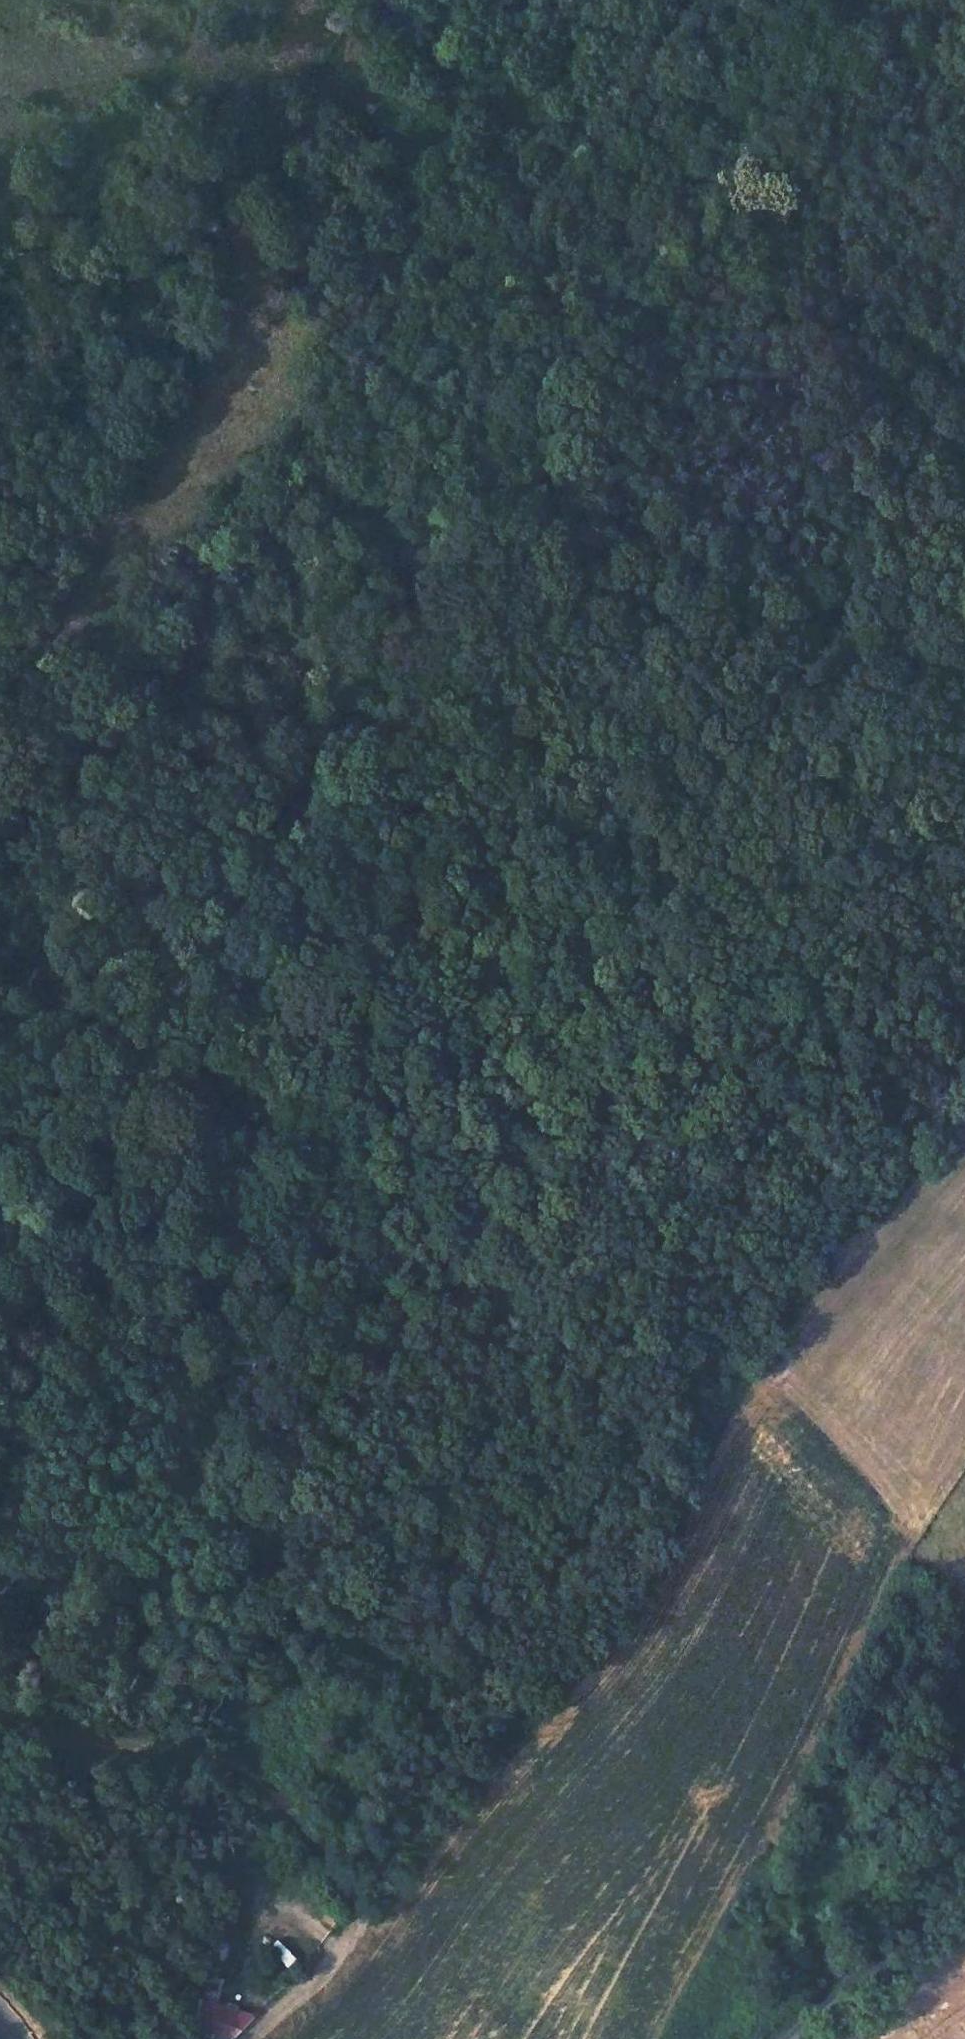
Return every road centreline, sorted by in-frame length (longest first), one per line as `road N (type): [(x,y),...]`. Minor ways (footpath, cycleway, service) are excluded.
road 1 (track): [(378,0),(356,62),(277,110),(241,169),(233,288),(0,756)]
road 2 (track): [(0,1713),(62,1735),(190,1745),(239,1768),(282,1802),(348,1894),(356,1923),(346,1951)]
road 3 (unclassified): [(784,2038),(964,1882)]

